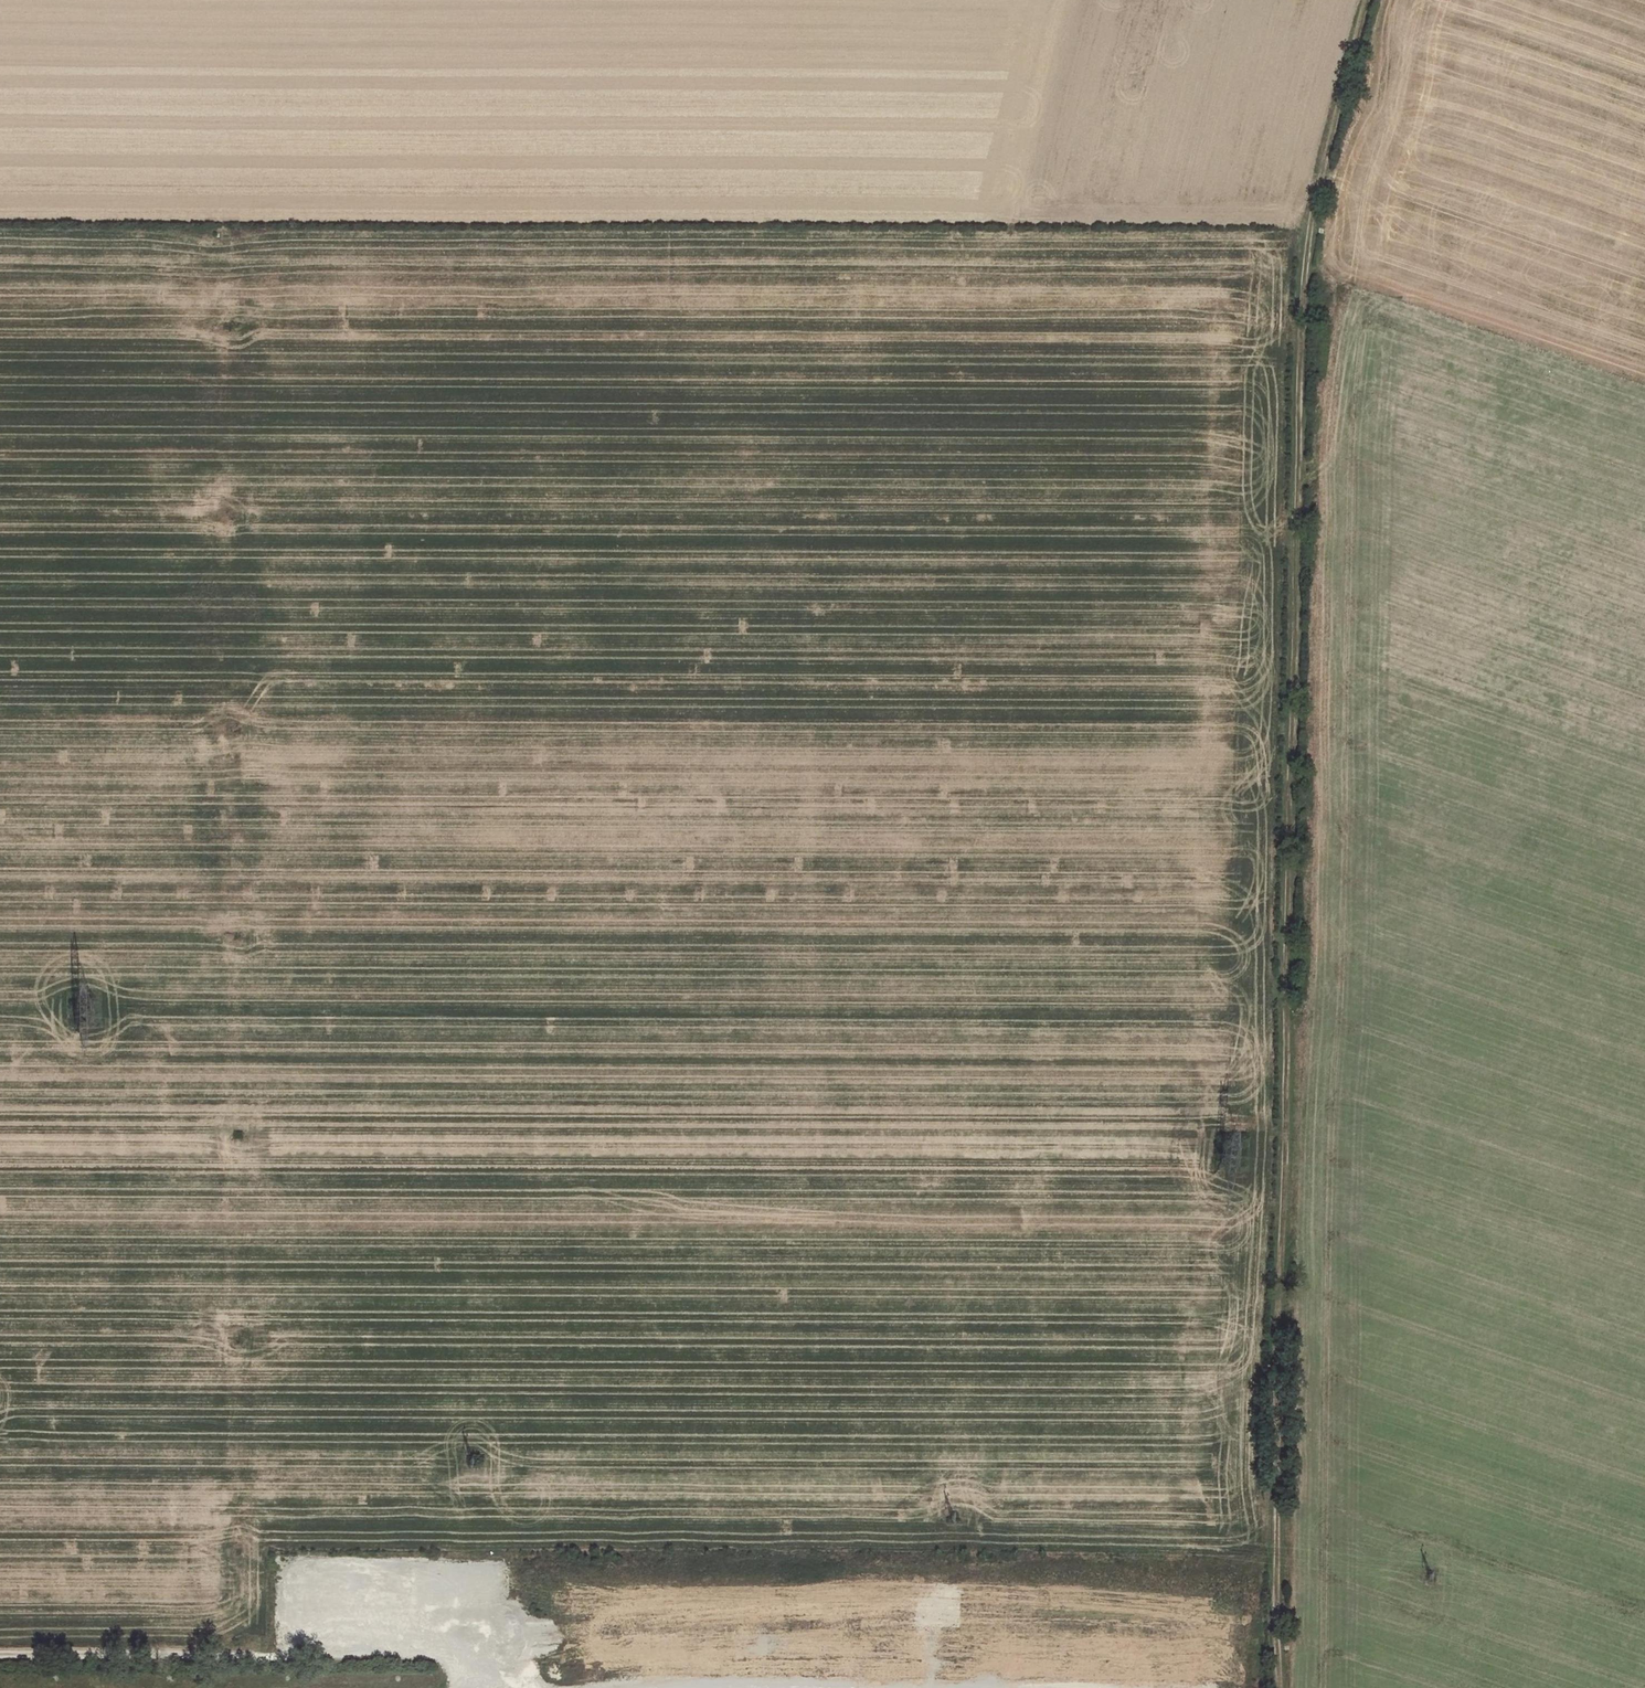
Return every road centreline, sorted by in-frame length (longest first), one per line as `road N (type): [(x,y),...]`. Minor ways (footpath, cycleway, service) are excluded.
road 1 (track): [(1367,0),(1309,221),(1280,1687)]
road 2 (track): [(0,1651),(453,1653)]

